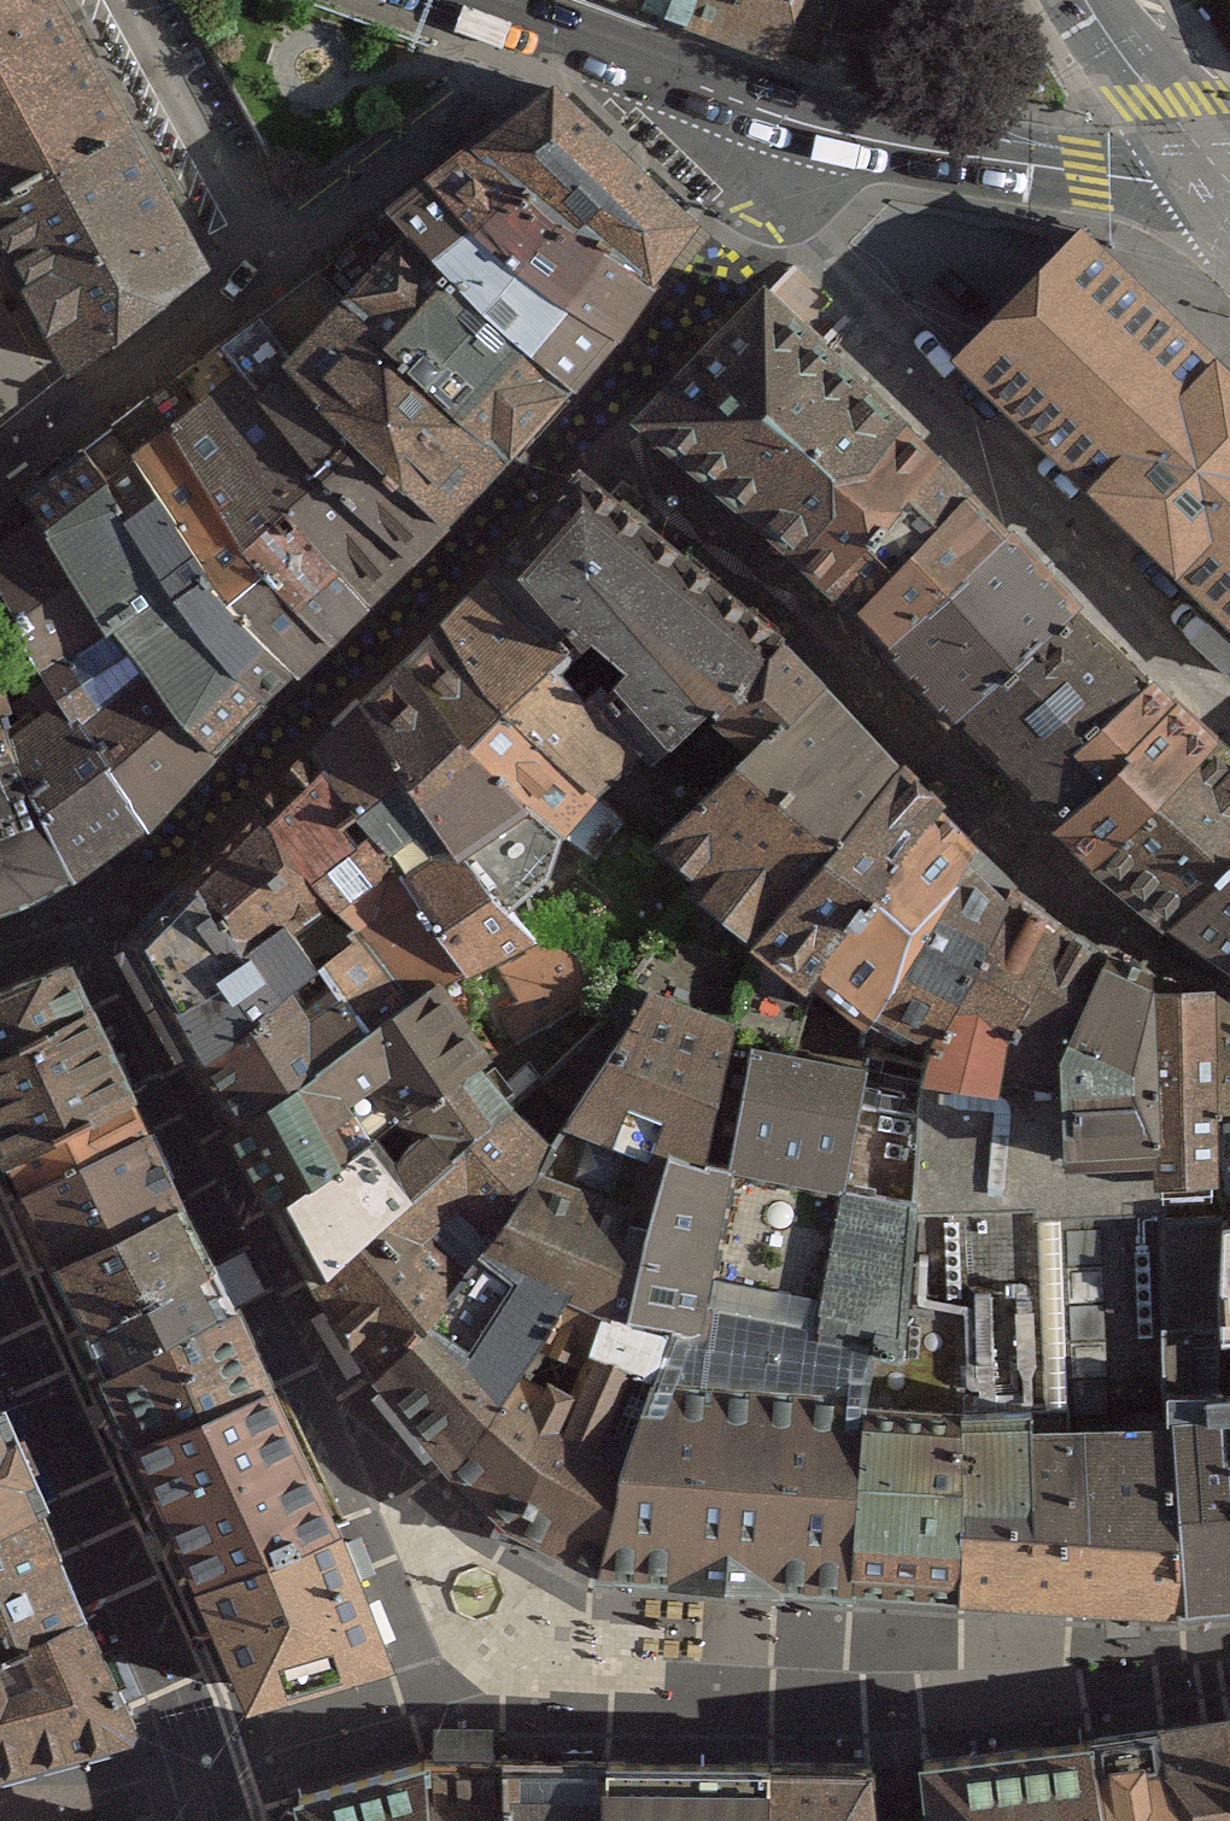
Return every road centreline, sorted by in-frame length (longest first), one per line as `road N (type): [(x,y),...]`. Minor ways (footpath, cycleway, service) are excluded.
road 1 (tertiary): [(1229,188),(776,130),(453,0)]
road 2 (residential): [(275,263),(57,433),(0,331)]
road 3 (residential): [(140,0),(275,263)]
road 4 (residential): [(503,90),(275,263)]
road 5 (secondary): [(1229,176),(1090,0)]

